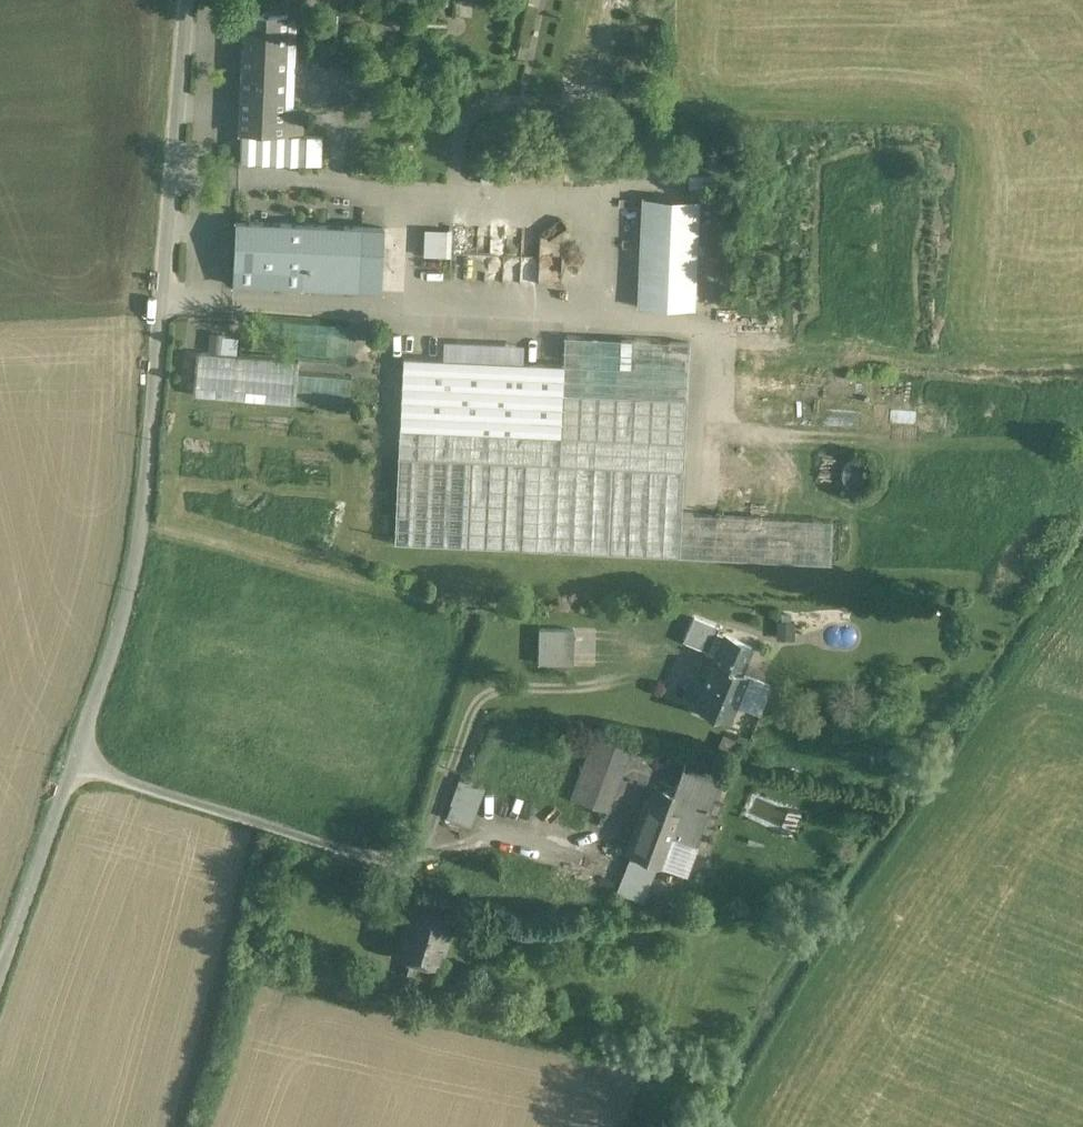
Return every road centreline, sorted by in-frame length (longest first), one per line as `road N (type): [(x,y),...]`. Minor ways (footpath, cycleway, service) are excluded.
road 1 (track): [(0,989),(135,568),(192,0)]
road 2 (track): [(162,294),(594,311),(592,199),(175,169)]
road 3 (track): [(181,107),(221,105),(227,31),(189,29)]

